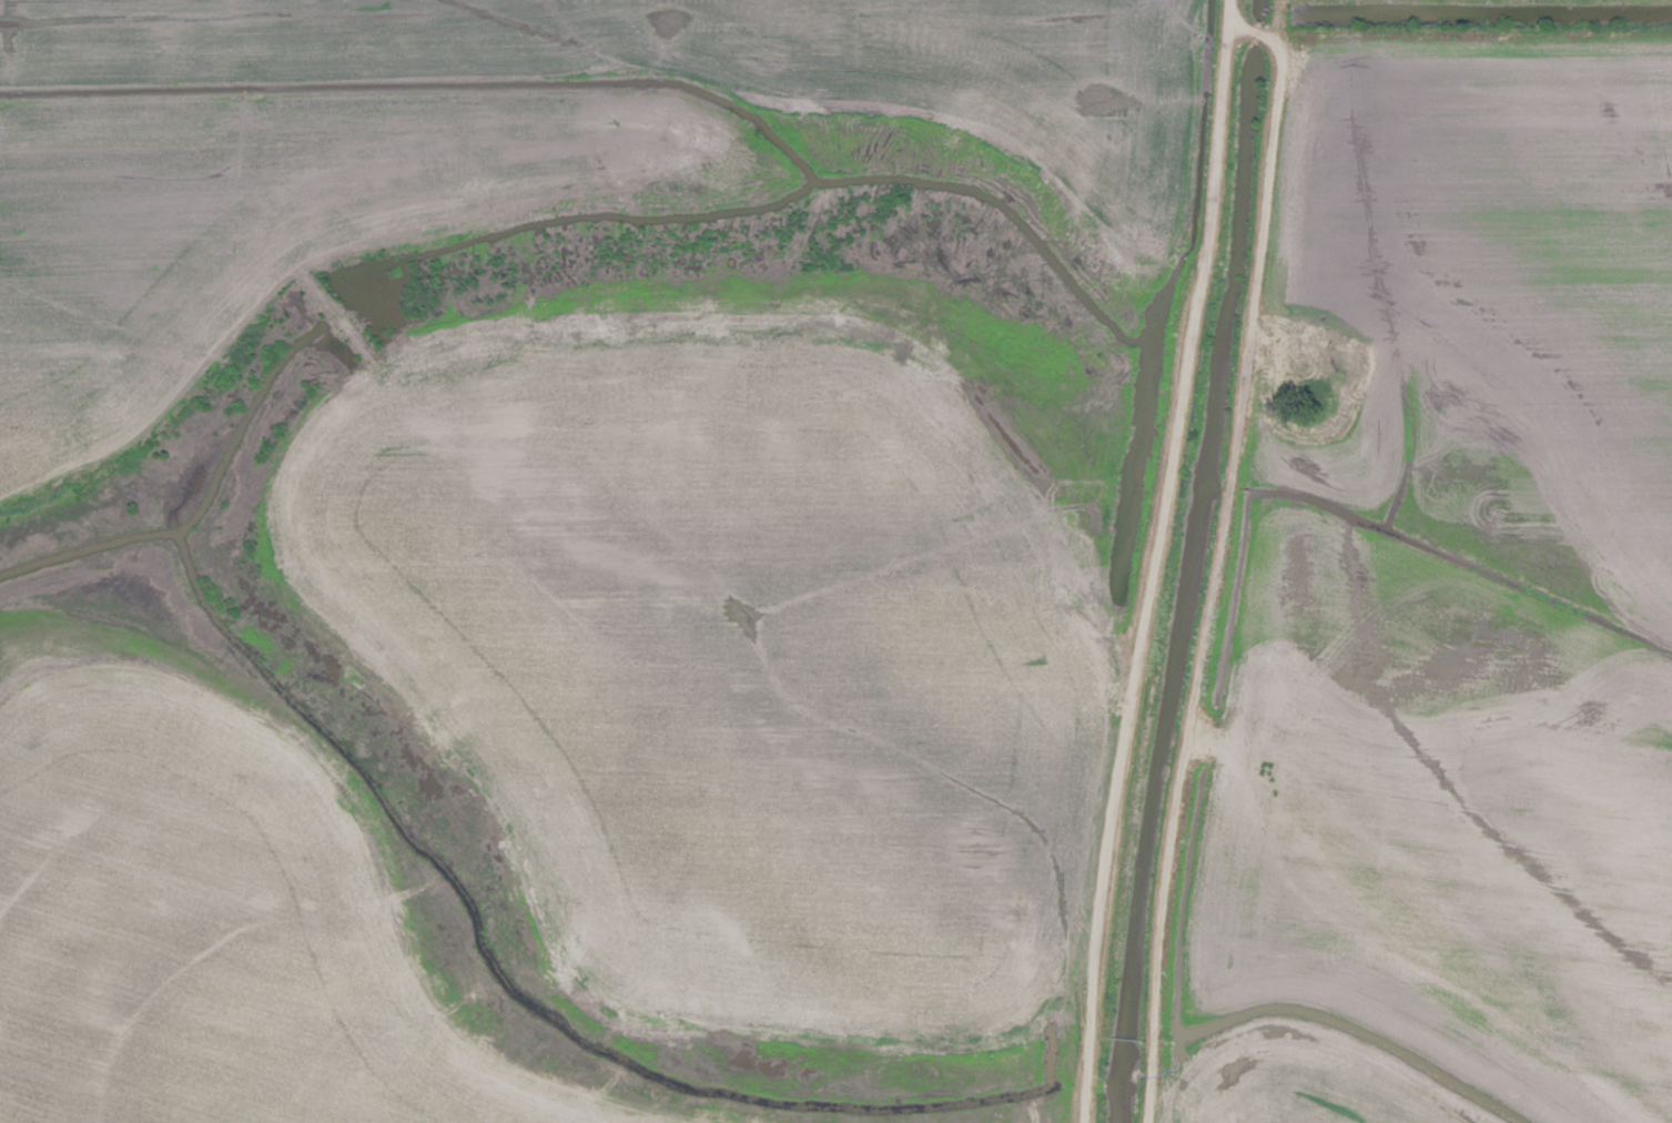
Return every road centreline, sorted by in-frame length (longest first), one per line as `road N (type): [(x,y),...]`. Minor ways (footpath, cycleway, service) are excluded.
road 1 (residential): [(1062,1122),(1098,746),(1208,72)]
road 2 (residential): [(1208,72),(1671,63)]

